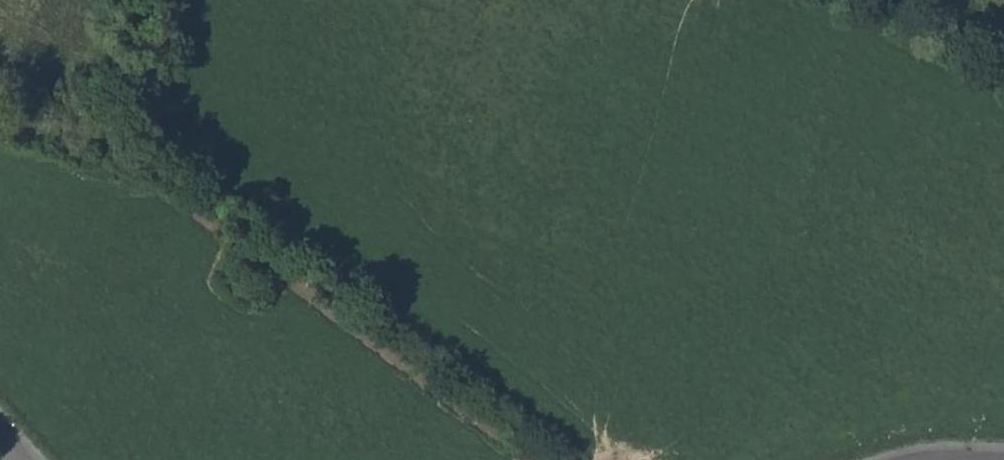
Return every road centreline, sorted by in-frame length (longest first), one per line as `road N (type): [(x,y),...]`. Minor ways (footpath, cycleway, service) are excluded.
road 1 (track): [(526,459),(143,176),(77,141),(0,121)]

